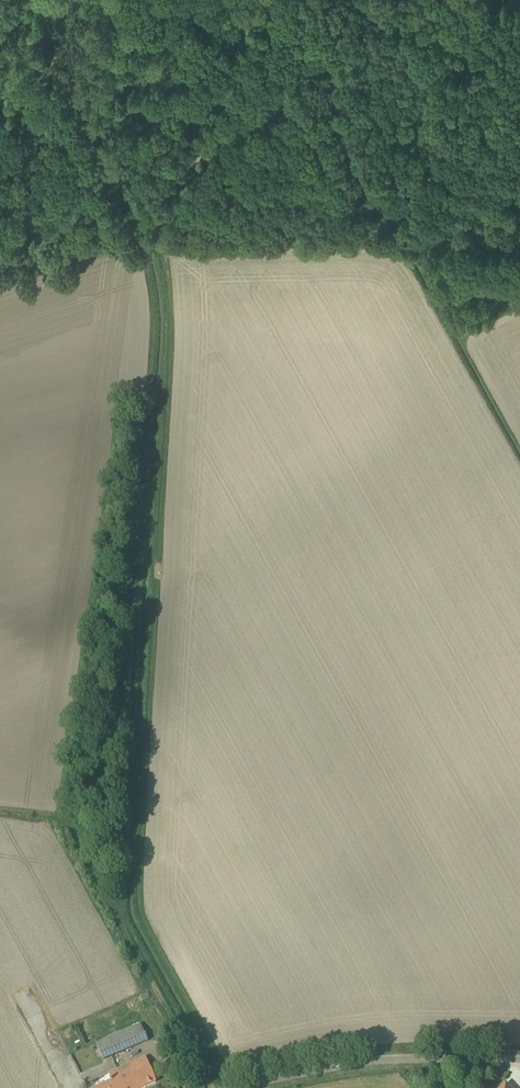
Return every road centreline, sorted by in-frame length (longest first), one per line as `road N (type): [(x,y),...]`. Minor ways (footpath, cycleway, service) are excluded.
road 1 (unclassified): [(209,1087),(48,822)]
road 2 (unclassified): [(229,1087),(340,1057),(519,1054)]

